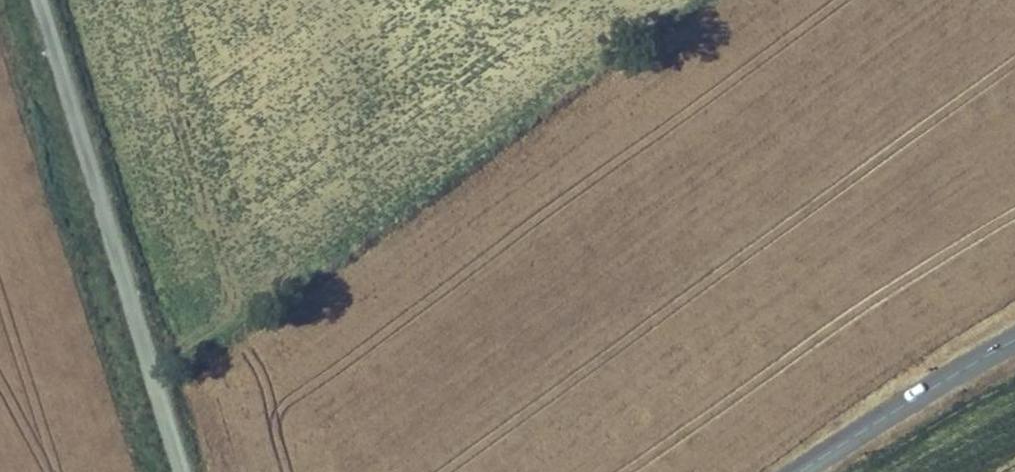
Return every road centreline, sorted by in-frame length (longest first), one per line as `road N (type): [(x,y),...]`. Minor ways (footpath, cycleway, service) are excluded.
road 1 (unclassified): [(191,471),(55,0)]
road 2 (tertiary): [(795,471),(1014,334)]

